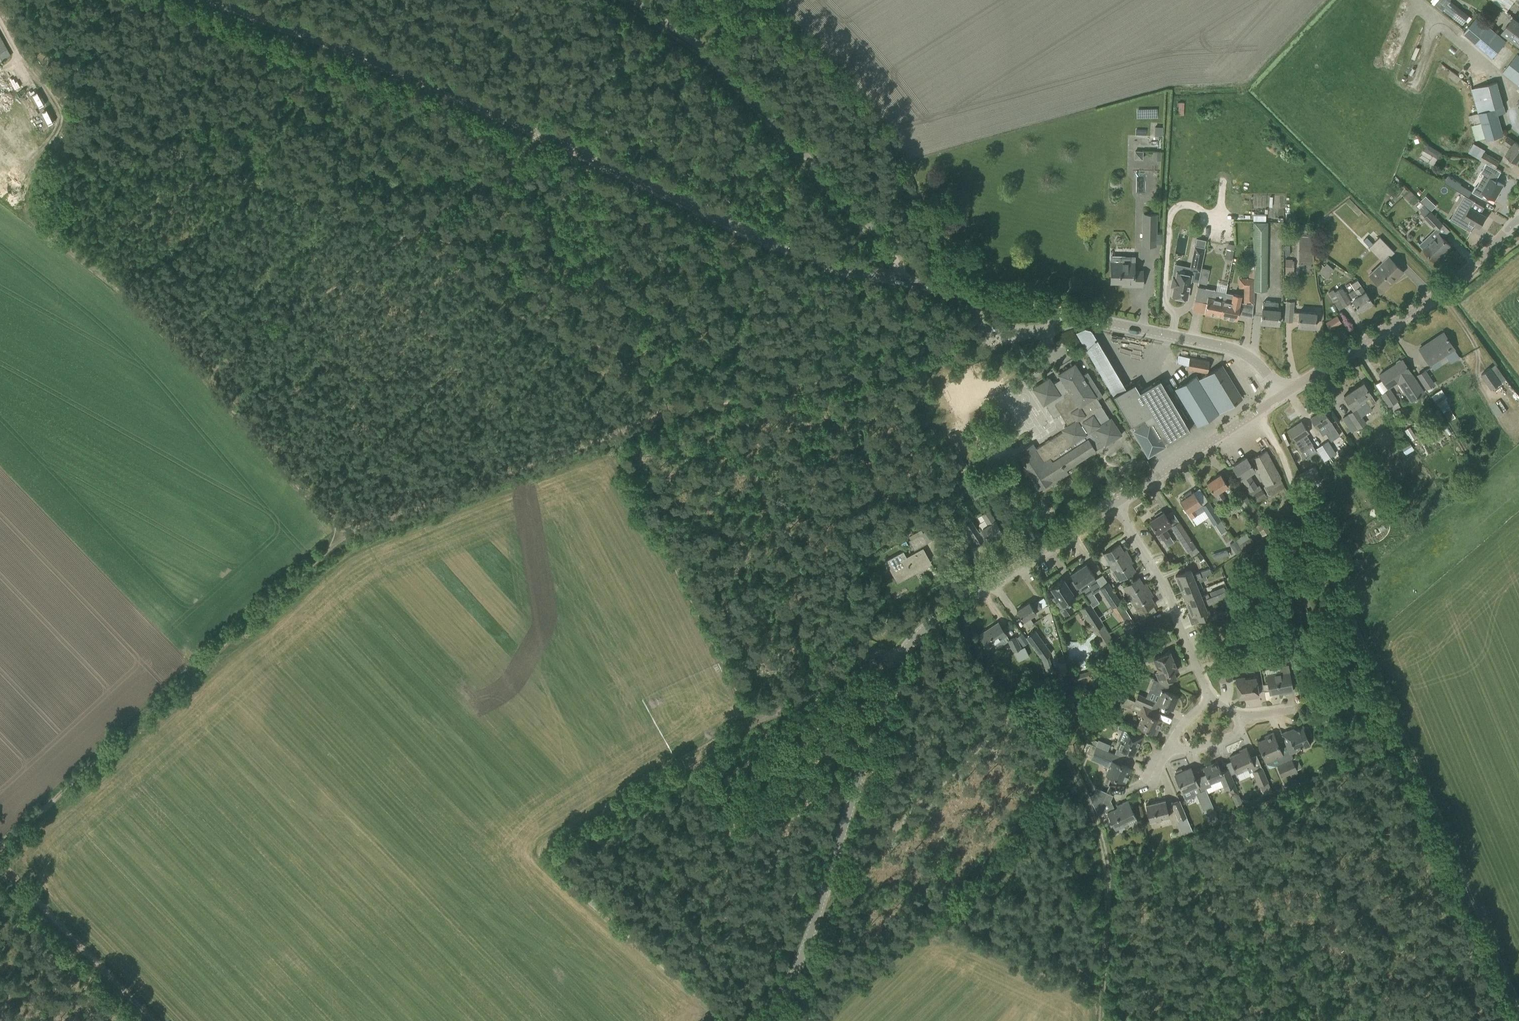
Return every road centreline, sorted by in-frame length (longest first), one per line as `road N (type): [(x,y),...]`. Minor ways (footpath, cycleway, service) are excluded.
road 1 (tertiary): [(897,279),(787,250),(454,94),(216,0)]
road 2 (track): [(1518,1019),(1267,428),(1284,396)]
road 3 (track): [(344,536),(651,420),(985,345)]
road 4 (unclassified): [(765,1020),(797,970),(887,685),(908,646),(929,623),(1116,504)]
road 5 (track): [(825,887),(851,875),(1009,719),(1036,717),(1061,746),(1107,862),(1104,988)]
road 6 (track): [(722,1020),(540,848),(757,720)]
road 7 (track): [(210,392),(23,198),(71,113),(0,7)]
road 8 (track): [(344,536),(0,850)]
road 9 (tertiary): [(1284,396),(1239,351),(897,279)]
road 10 (unclassified): [(897,279),(894,255),(739,82),(634,0)]
road 11 (tertiary): [(1284,396),(1462,277),(1518,222)]
road 12 (track): [(797,388),(802,336),(745,359),(663,340),(635,362)]
road 13 (track): [(0,860),(158,1020)]
road 14 (residential): [(1209,701),(1160,578),(1116,504)]
road 15 (residential): [(1116,504),(1284,396)]
road 16 (track): [(759,724),(873,658),(896,663)]

